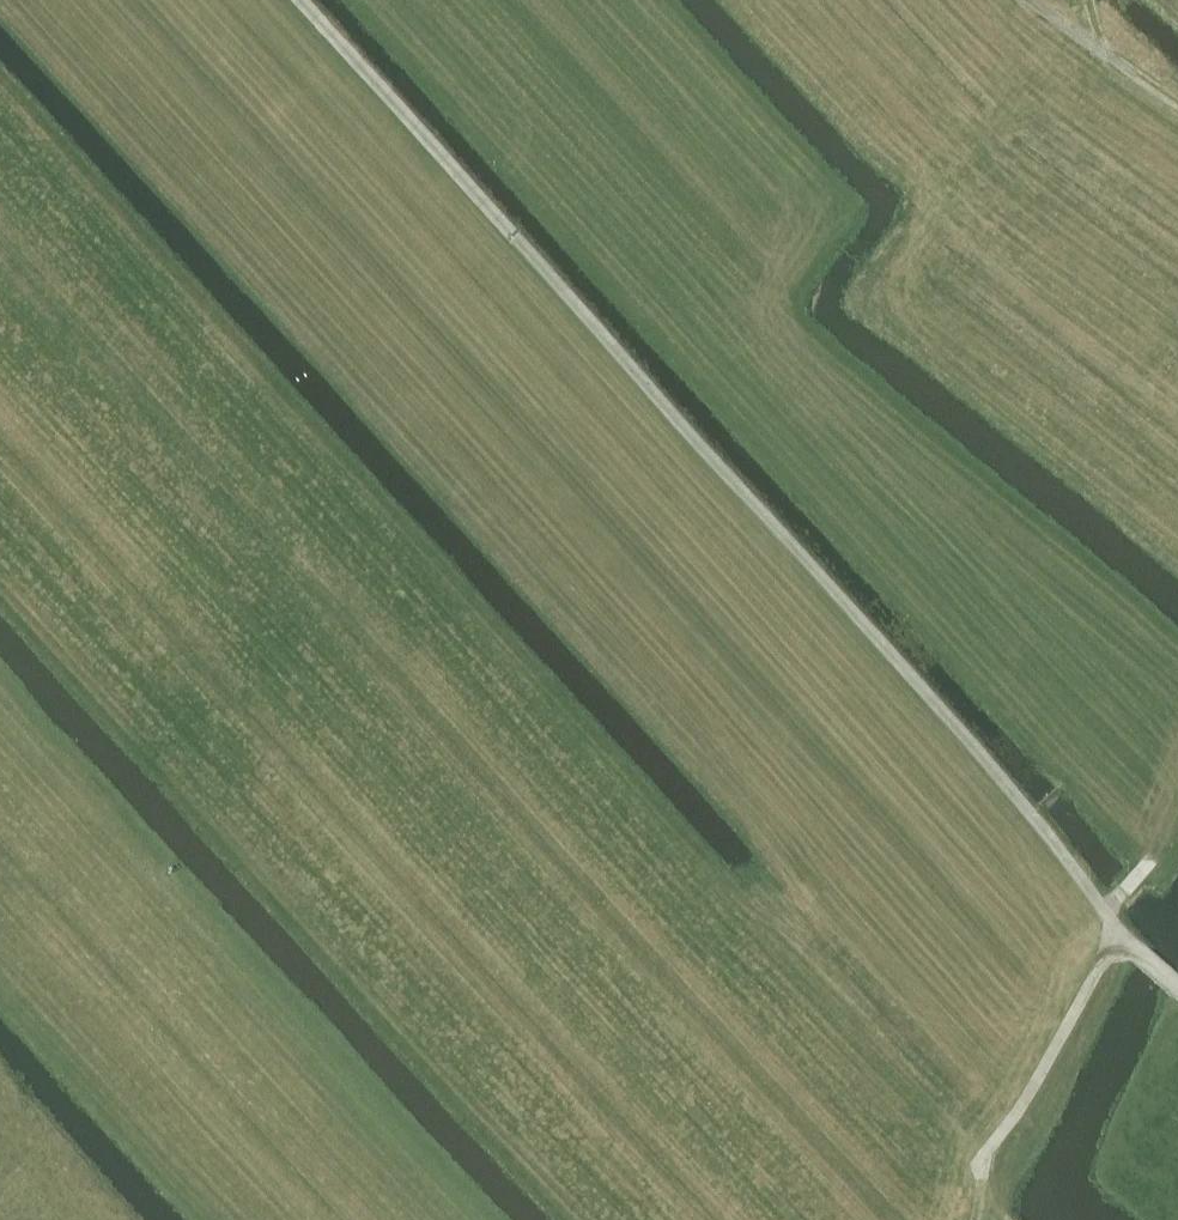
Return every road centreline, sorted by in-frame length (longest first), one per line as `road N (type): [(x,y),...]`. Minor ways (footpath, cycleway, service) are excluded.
road 1 (track): [(1177,987),(1130,946),(998,774),(298,0)]
road 2 (track): [(1177,106),(1027,0)]

